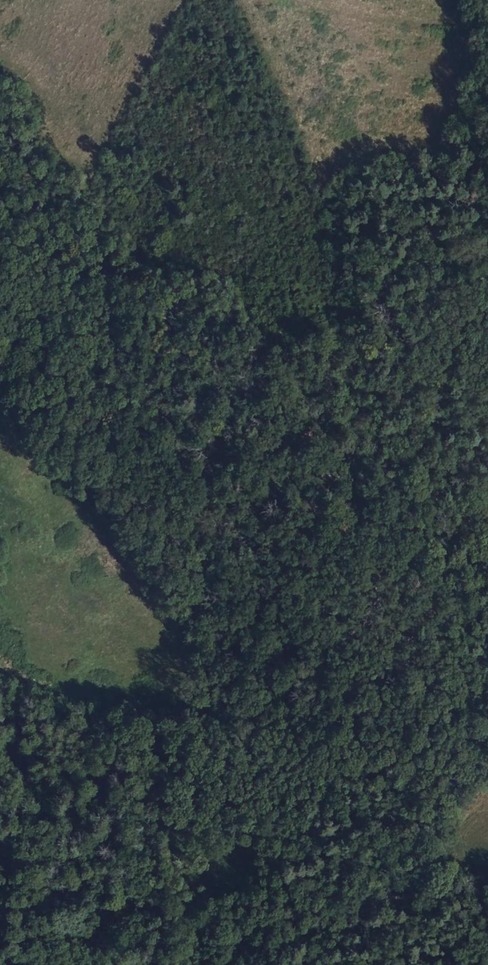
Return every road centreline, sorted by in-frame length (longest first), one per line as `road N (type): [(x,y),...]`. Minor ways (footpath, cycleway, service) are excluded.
road 1 (track): [(211,711),(205,502),(233,412),(257,370),(302,333),(388,306),(487,295)]
road 2 (track): [(487,883),(404,890),(187,942),(80,940),(0,923)]
road 3 (track): [(0,671),(85,701),(211,711)]

